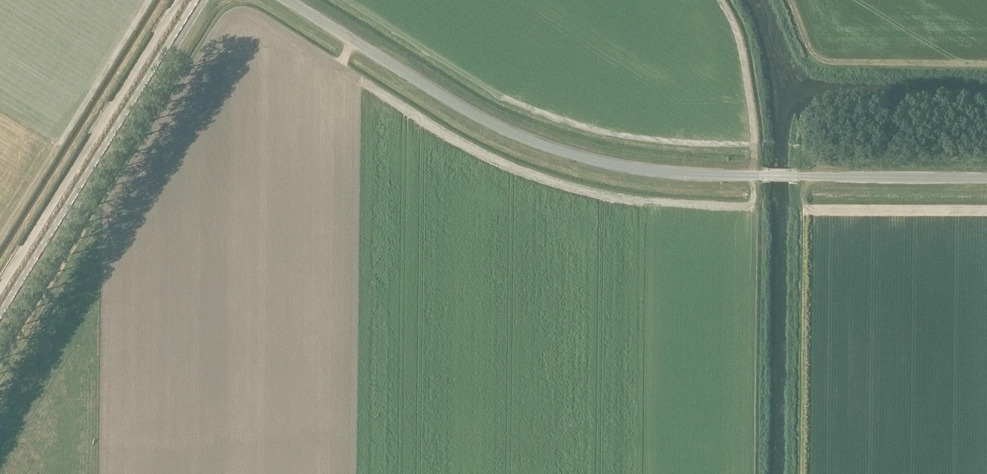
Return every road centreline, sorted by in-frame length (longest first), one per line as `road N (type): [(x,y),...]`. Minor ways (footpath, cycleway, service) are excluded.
road 1 (unclassified): [(986,178),(696,174),(588,159),(481,118),(288,0)]
road 2 (secondary): [(0,321),(200,0)]
road 3 (track): [(0,240),(151,0)]

